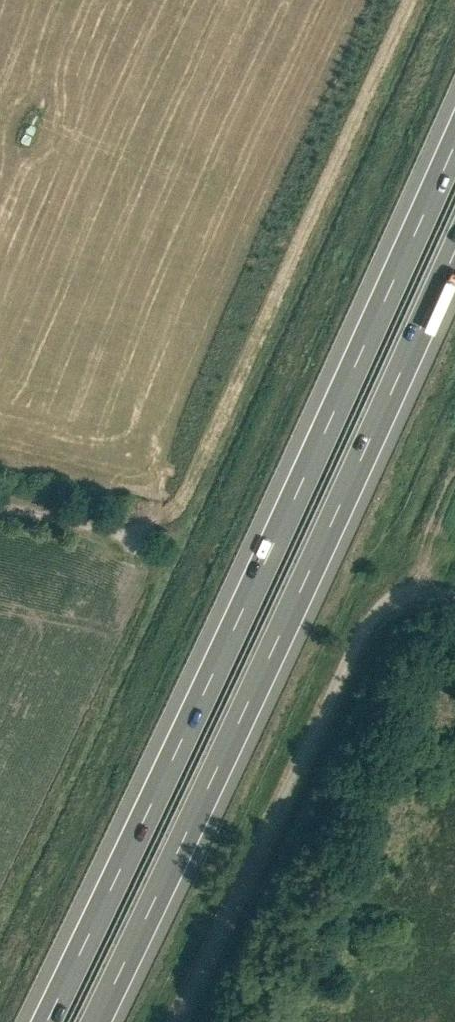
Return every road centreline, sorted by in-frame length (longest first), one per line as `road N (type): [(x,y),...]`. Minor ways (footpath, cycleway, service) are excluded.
road 1 (motorway): [(454,142),(46,1021)]
road 2 (motorway): [(92,1021),(454,247)]
road 3 (unclassified): [(454,588),(392,598),(365,625),(172,1021)]
road 4 (unclassified): [(0,497),(120,522)]

